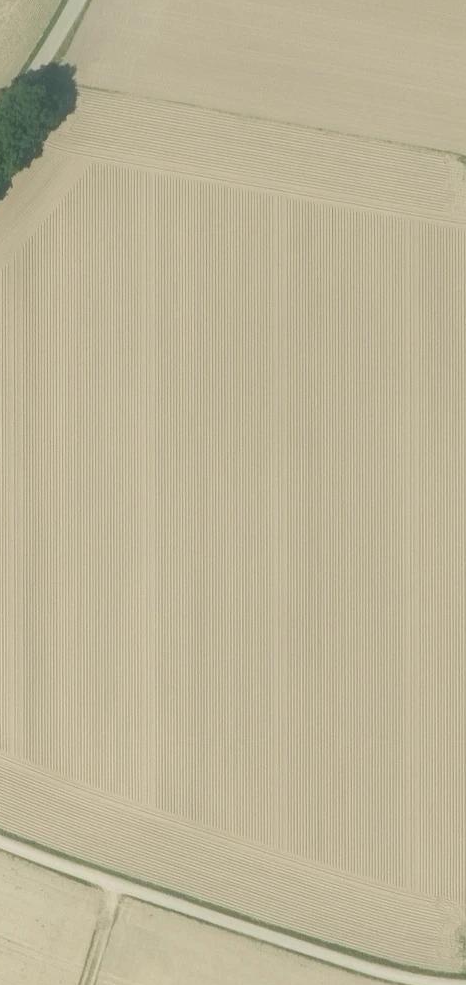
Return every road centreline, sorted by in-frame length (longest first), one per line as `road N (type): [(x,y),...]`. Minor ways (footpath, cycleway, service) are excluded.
road 1 (unclassified): [(0,841),(163,908),(422,984)]
road 2 (unclassified): [(0,127),(85,0)]

